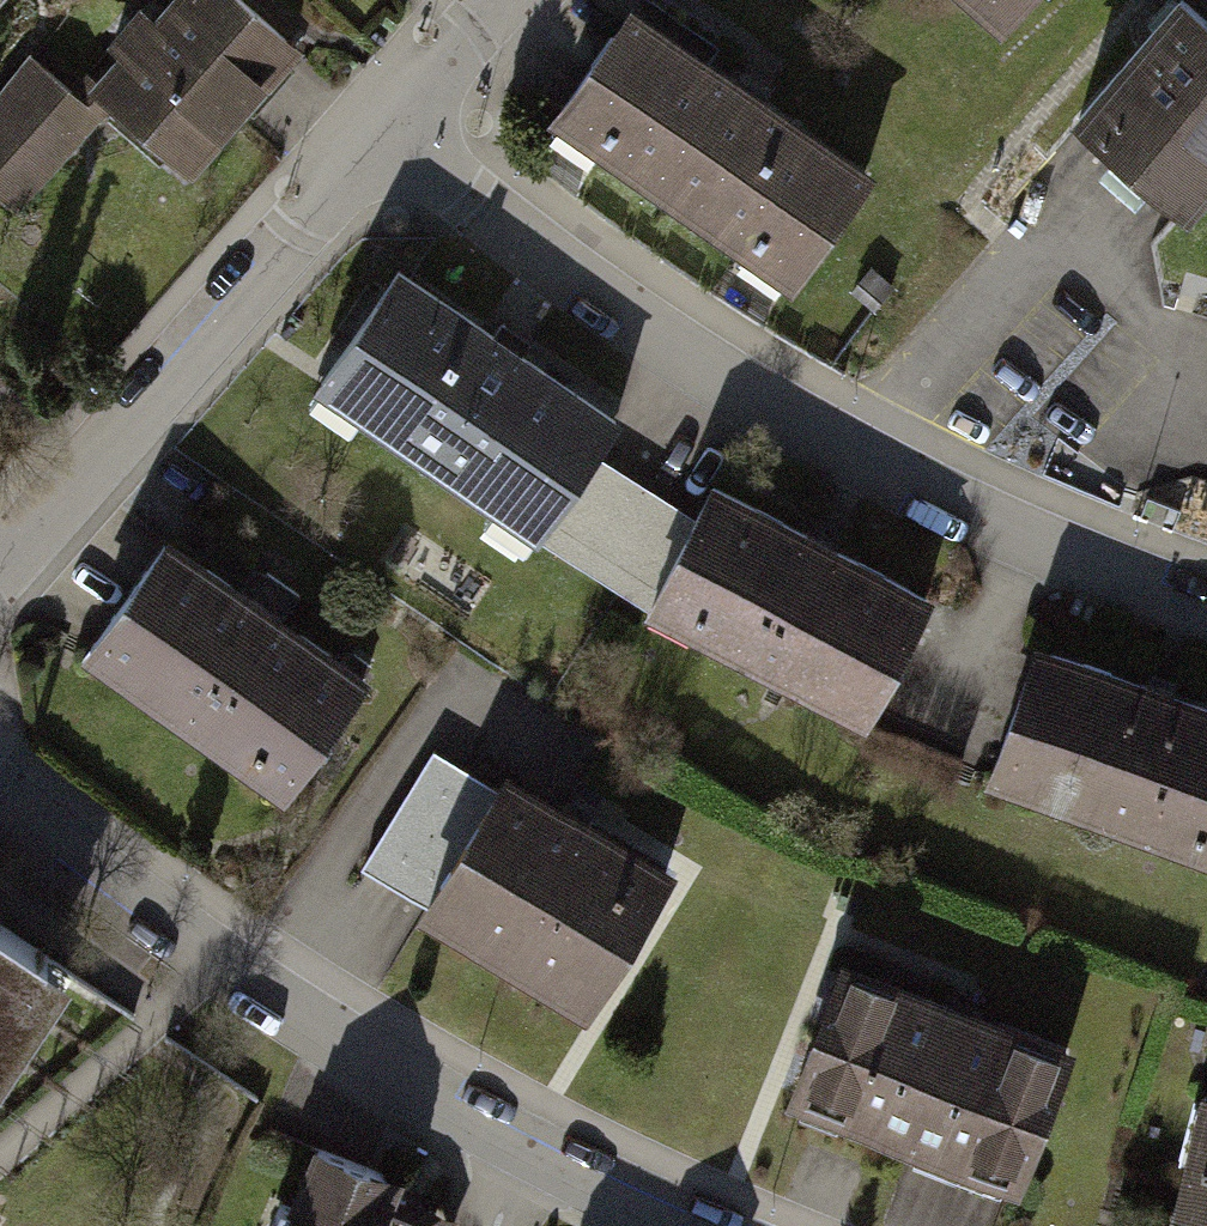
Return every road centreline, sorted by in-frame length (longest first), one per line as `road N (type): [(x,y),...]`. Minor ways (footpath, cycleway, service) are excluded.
road 1 (residential): [(399,137),(650,328),(956,515),(1206,613)]
road 2 (residential): [(0,793),(13,824),(213,958),(646,1206),(700,1225)]
road 3 (residential): [(399,137),(105,459),(0,586)]
road 4 (residential): [(519,0),(399,137)]

